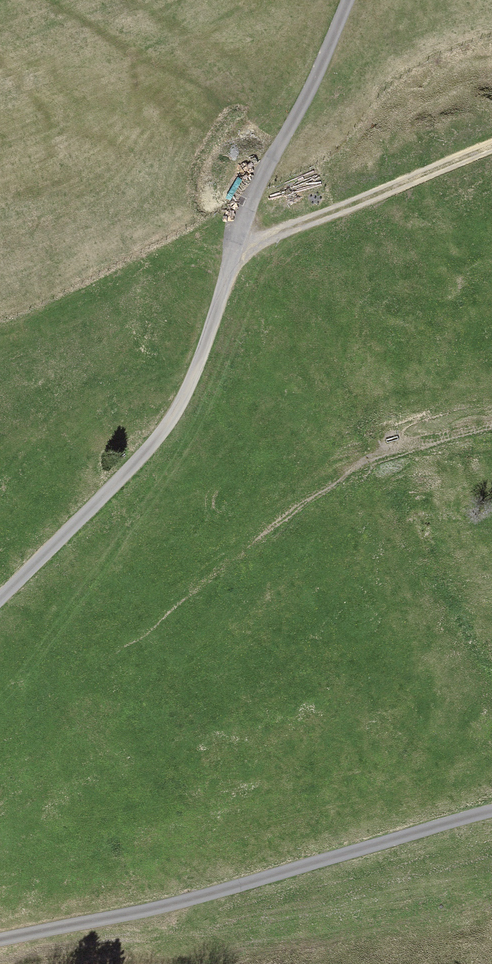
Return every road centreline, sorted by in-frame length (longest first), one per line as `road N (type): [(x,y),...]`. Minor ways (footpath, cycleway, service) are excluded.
road 1 (unclassified): [(0,610),(76,535),(184,407),(259,194),(330,65),(354,0)]
road 2 (unclassified): [(0,947),(114,927),(491,803)]
road 3 (track): [(491,159),(238,258)]

